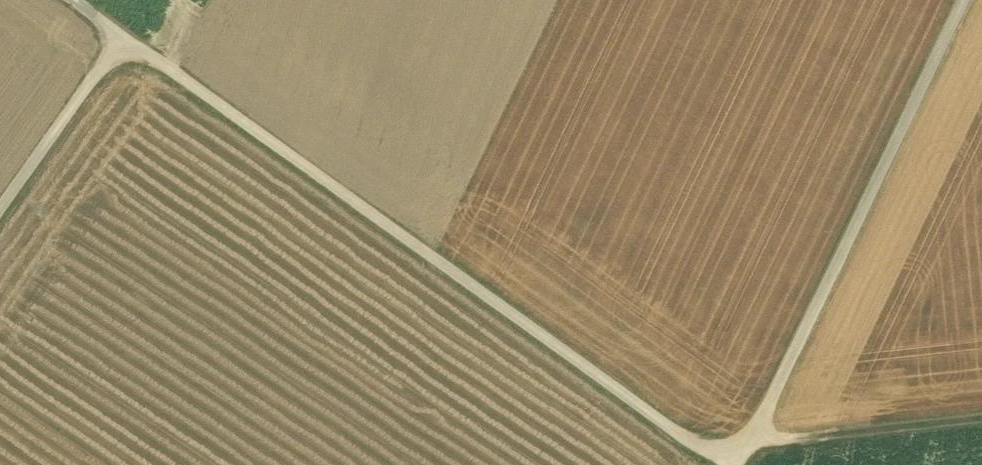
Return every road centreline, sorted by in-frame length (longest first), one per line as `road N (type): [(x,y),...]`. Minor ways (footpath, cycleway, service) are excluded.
road 1 (track): [(965,0),(764,419),(738,454),(707,450),(70,0)]
road 2 (track): [(749,439),(981,419)]
road 3 (track): [(122,38),(0,209)]

